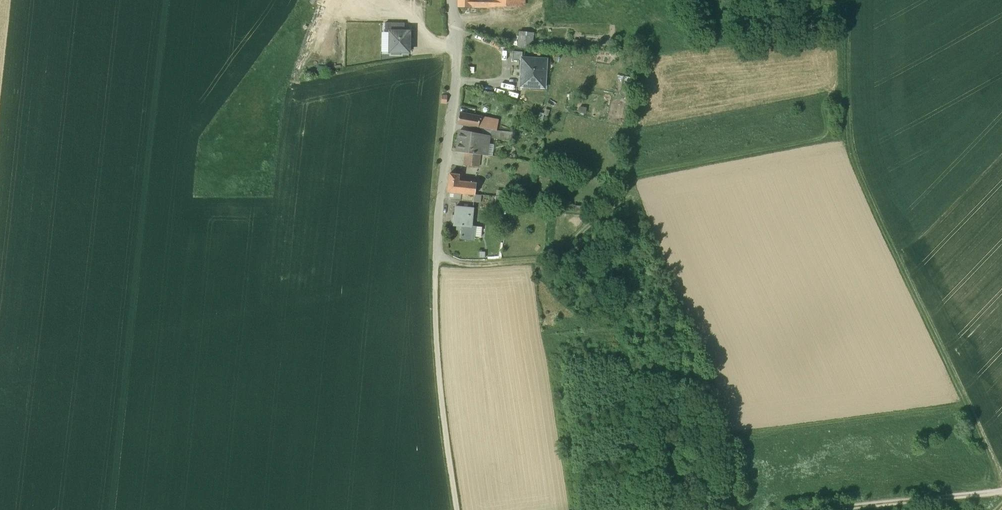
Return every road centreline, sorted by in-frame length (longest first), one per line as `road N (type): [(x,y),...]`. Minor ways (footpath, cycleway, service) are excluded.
road 1 (track): [(846,0),(845,145),(1001,472)]
road 2 (track): [(623,186),(558,259),(463,264),(435,256),(456,509)]
road 3 (residential): [(435,256),(455,83)]
road 4 (track): [(1001,495),(856,509)]
road 5 (residential): [(455,83),(494,83),(507,68),(499,46),(457,34)]

